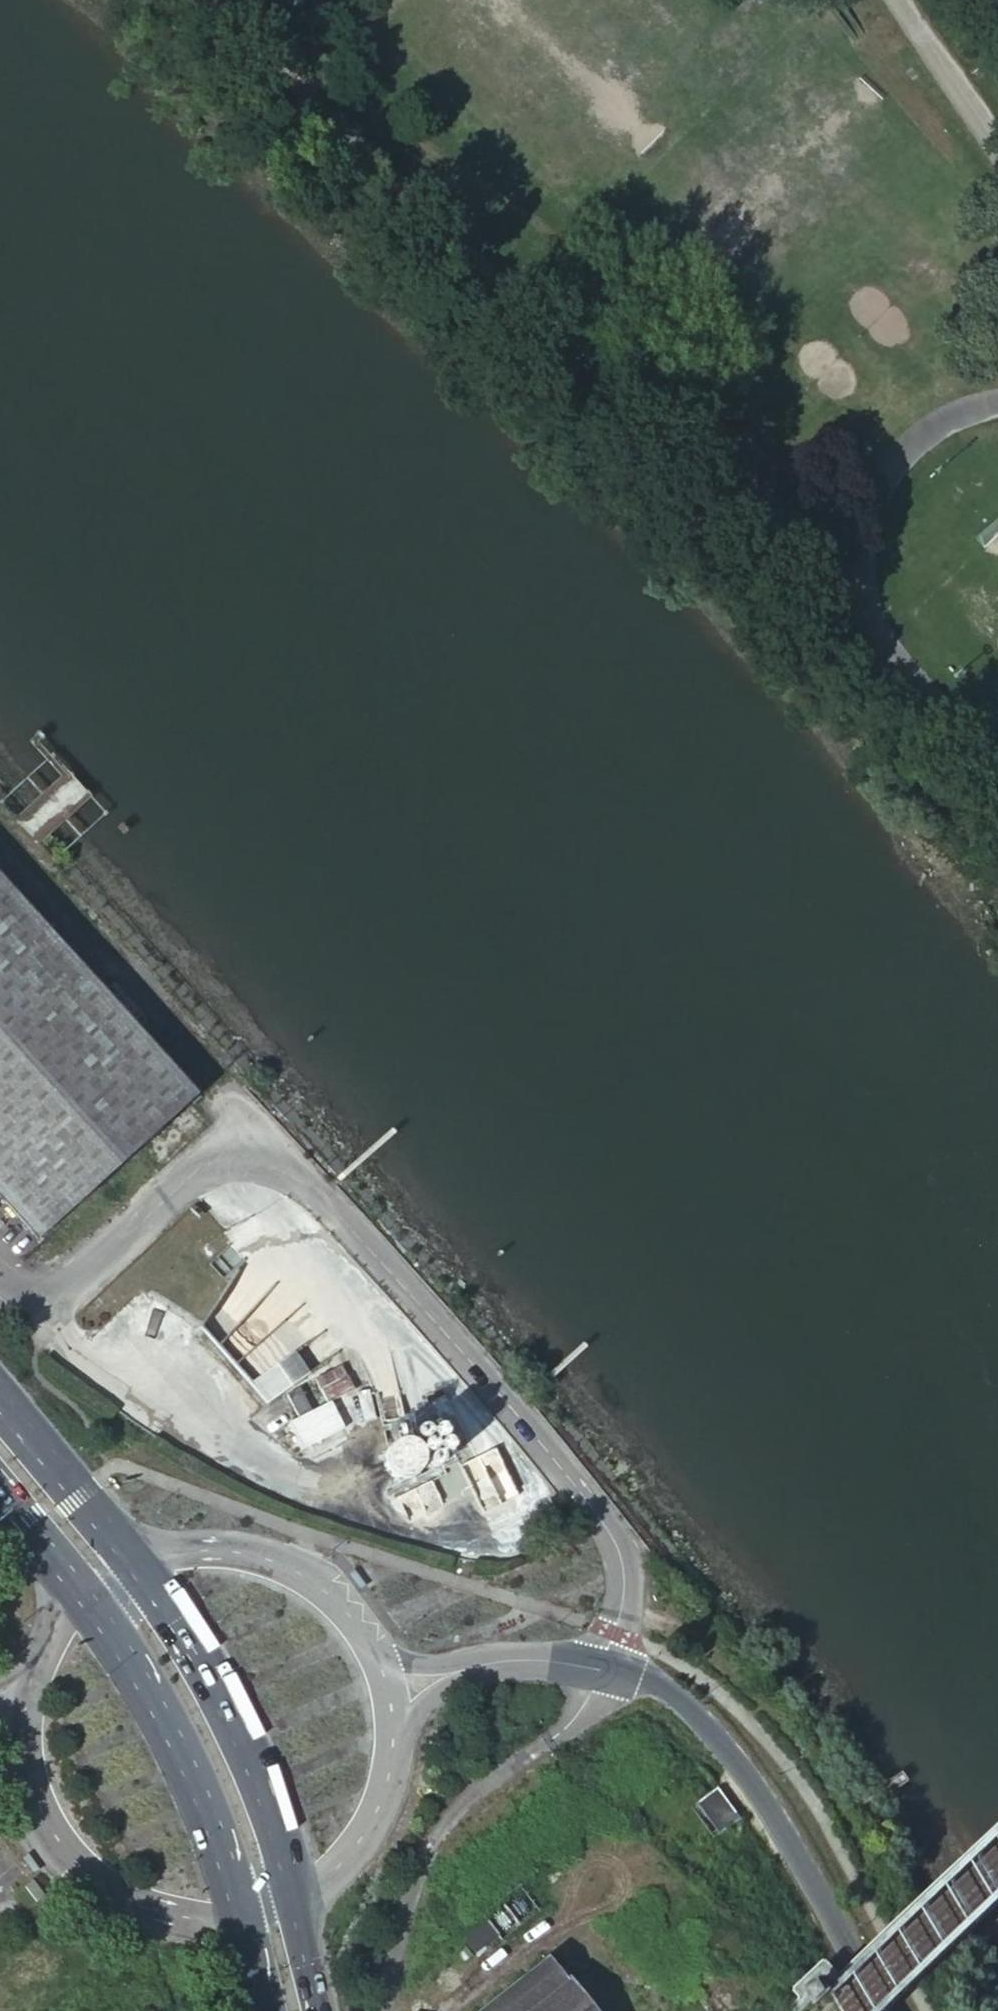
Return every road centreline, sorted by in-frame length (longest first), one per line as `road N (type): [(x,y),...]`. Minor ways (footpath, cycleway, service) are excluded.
road 1 (unclassified): [(880,2010),(746,1783),(698,1718),(644,1673),(594,1656),(493,1650)]
road 2 (primary): [(293,1895),(247,1751),(186,1637),(129,1560)]
road 3 (primary): [(80,1593),(167,1718),(241,1915)]
road 4 (unclassified): [(20,1712),(25,1783),(39,1819),(87,1877),(164,1914),(241,1915)]
road 5 (unclassified): [(369,1641),(325,1585),(278,1558),(200,1543),(129,1560)]
road 6 (primary): [(129,1560),(0,1404)]
road 7 (unclassified): [(293,1895),(336,1864),(369,1820),(392,1735)]
road 8 (unclassified): [(80,1593),(35,1653),(20,1712)]
road 9 (unclassified): [(392,1735),(493,1650)]
road 10 (unclassified): [(493,1650),(443,1661),(403,1657),(369,1641)]
road 11 (primary): [(0,1496),(80,1593)]

